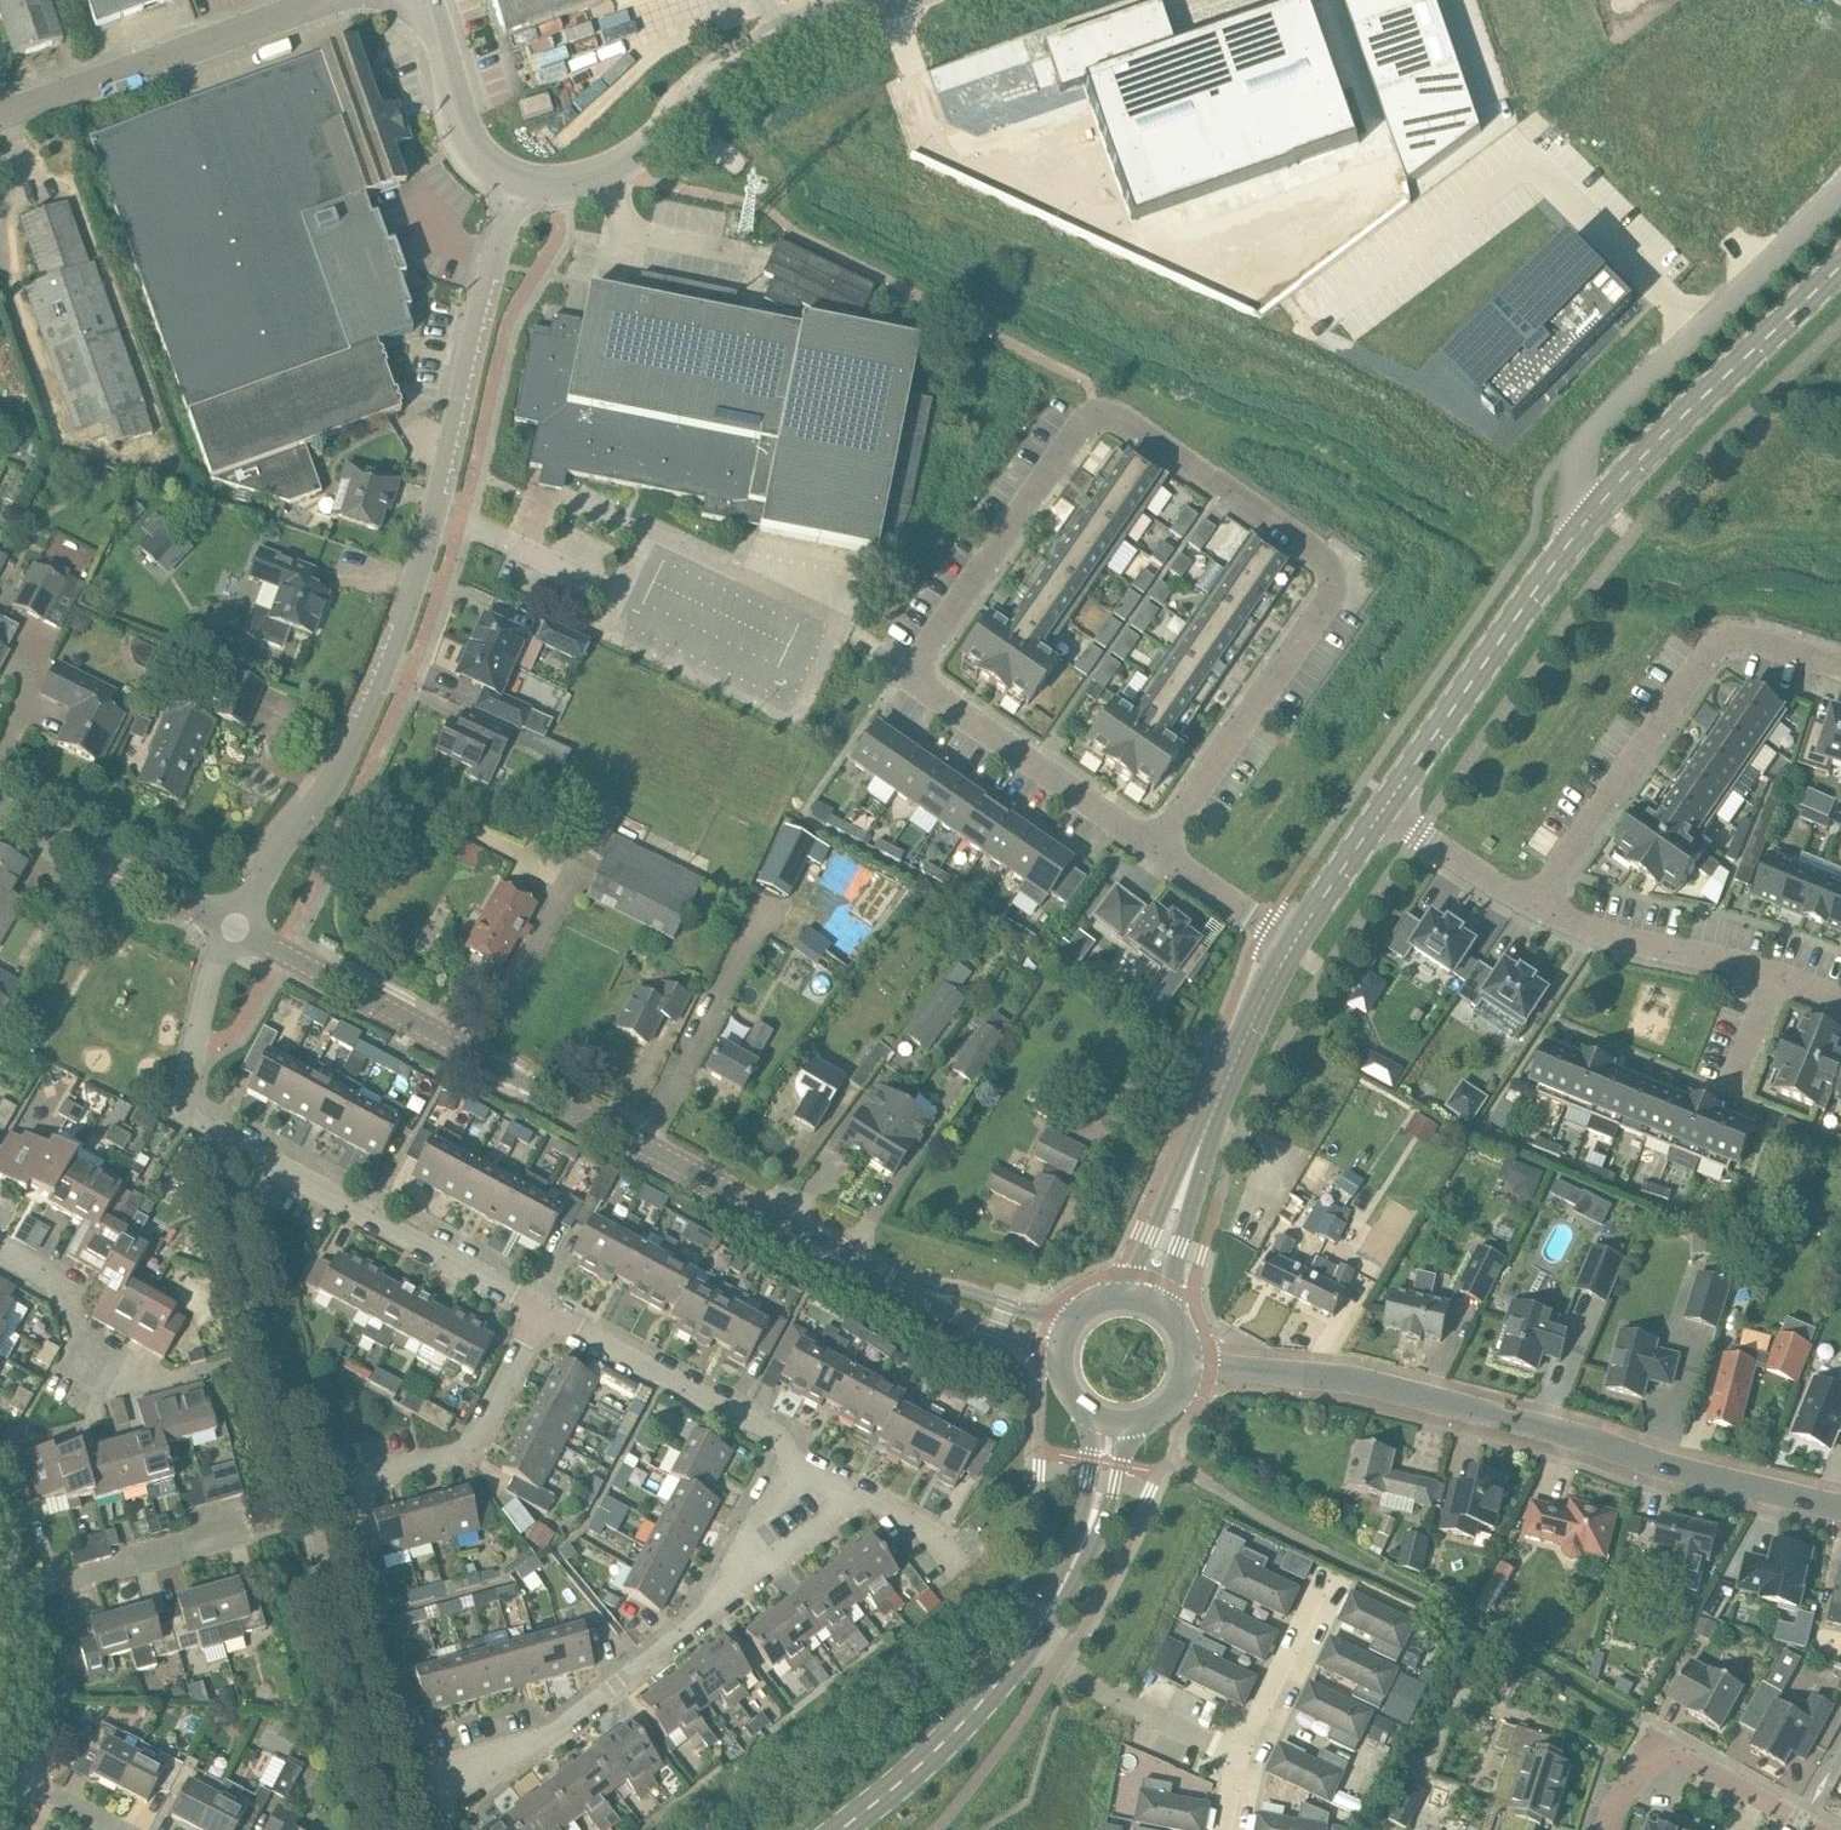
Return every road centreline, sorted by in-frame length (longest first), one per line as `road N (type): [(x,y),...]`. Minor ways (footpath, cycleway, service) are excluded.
road 1 (residential): [(1156,847),(1331,601),(1336,574),(1329,560),(1130,422),(1095,418),(912,676)]
road 2 (tertiary): [(1061,1340),(884,1274),(232,922)]
road 3 (unclassified): [(232,922),(271,854),(331,784),(389,667),(515,183)]
road 4 (tertiary): [(1384,810),(1621,488),(1840,273)]
road 5 (tertiary): [(1840,1503),(1345,1379),(1187,1369)]
road 6 (residential): [(543,1312),(189,1110),(212,971),(232,922)]
road 7 (residential): [(1531,906),(1724,636),(1840,668)]
road 8 (unclassified): [(515,183),(559,187),(608,173),(739,71),(799,38),(910,0)]
road 9 (tertiary): [(1138,1295),(1292,947)]
road 10 (unclassified): [(0,119),(328,0)]
road 11 (residential): [(442,1785),(555,1736),(727,1594)]
road 12 (residential): [(0,1255),(62,1290),(76,1355),(86,1371),(110,1381),(260,1353)]
road 13 (residential): [(1840,1002),(1531,906)]
road 14 (residential): [(792,1471),(779,1433),(543,1312)]
road 15 (residential): [(15,1598),(305,1509)]
road 16 (residential): [(912,676),(1156,847)]
road 17 (tertiary): [(837,1829),(918,1766),(1033,1636)]
road 18 (residential): [(355,1480),(467,1451),(543,1312)]
road 19 (tertiary): [(232,922),(0,801)]
road 20 (residential): [(1607,1829),(1638,1771),(1661,1758),(1693,1762),(1809,1829)]
road 21 (residential): [(1033,1636),(1151,1722),(1250,1765)]
road 22 (tertiary): [(1033,1636),(1073,1568),(1101,1492),(1108,1421)]
road 23 (unclassified): [(515,183),(469,149),(415,0)]
road 24 (residential): [(1330,1581),(1250,1765)]
road 25 (residential): [(22,1778),(35,1751),(39,1690),(15,1598)]
road 26 (residential): [(1531,906),(1384,810)]
road 27 (residential): [(1156,847),(1292,947)]
road 28 (tertiary): [(1292,947),(1384,810)]
road 29 (residential): [(727,1594),(858,1496)]
road 30 (residential): [(792,1471),(727,1594)]
road 31 (residential): [(960,1573),(933,1533),(858,1496)]

